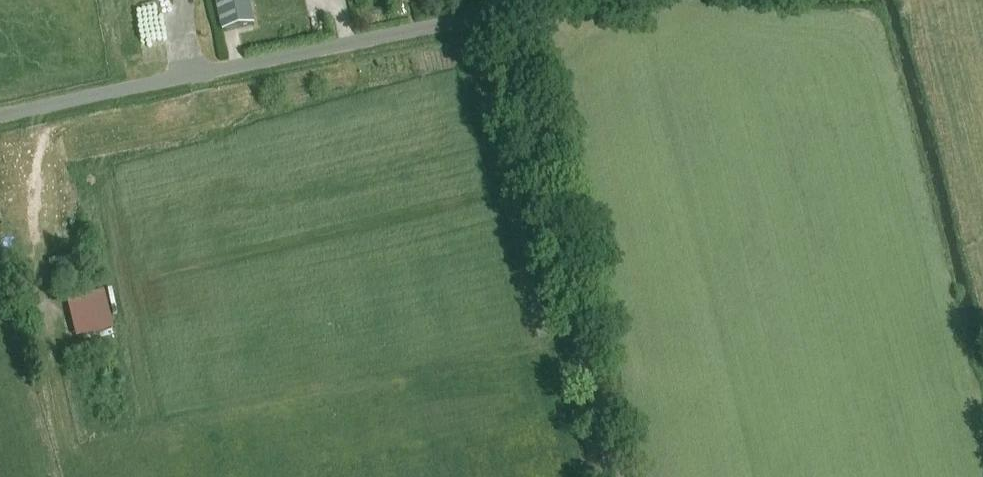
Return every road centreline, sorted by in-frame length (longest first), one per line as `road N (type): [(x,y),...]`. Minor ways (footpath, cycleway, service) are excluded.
road 1 (residential): [(0,117),(505,12)]
road 2 (tertiary): [(616,476),(505,12)]

